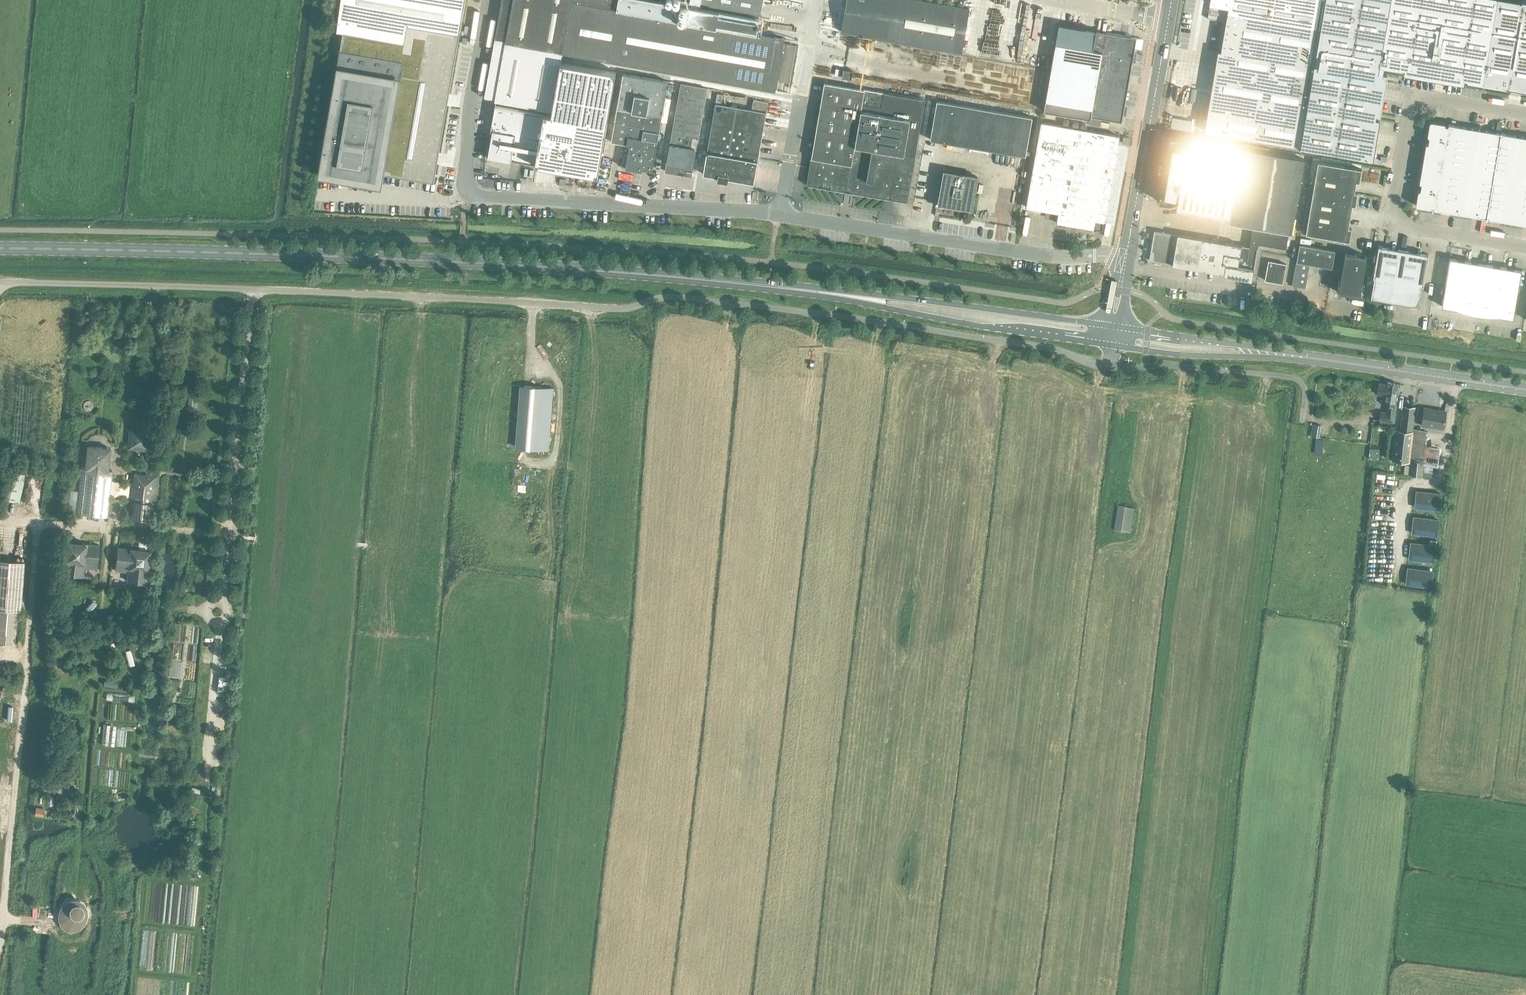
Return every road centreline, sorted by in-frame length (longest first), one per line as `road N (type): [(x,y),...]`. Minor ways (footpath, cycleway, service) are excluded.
road 1 (secondary): [(0,249),(614,270),(1114,333)]
road 2 (unclassified): [(1108,370),(1056,350),(666,297),(628,310),(0,283)]
road 3 (unclassified): [(1127,258),(1049,255),(779,214),(469,192)]
road 4 (track): [(0,946),(44,525)]
road 5 (secondary): [(1525,391),(1114,333)]
road 6 (unclassified): [(1127,258),(1172,0)]
road 7 (unclassified): [(1525,249),(1393,225),(1415,100)]
road 8 (unclassified): [(1302,422),(1306,393),(1297,378),(1178,366),(1108,370)]
road 9 (unclassified): [(469,192),(470,101),(489,0)]
road 10 (track): [(128,455),(129,421),(153,380),(166,287)]
road 11 (unclassified): [(469,192),(449,201),(318,194)]

